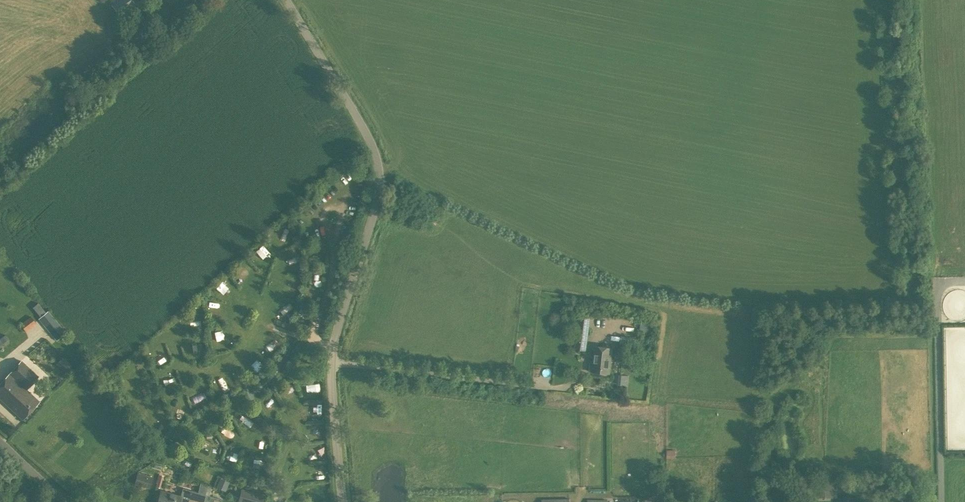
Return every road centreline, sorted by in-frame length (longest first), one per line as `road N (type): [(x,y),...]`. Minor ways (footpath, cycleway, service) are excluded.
road 1 (unclassified): [(341,501),(334,341),(379,171),(360,121),(286,0)]

